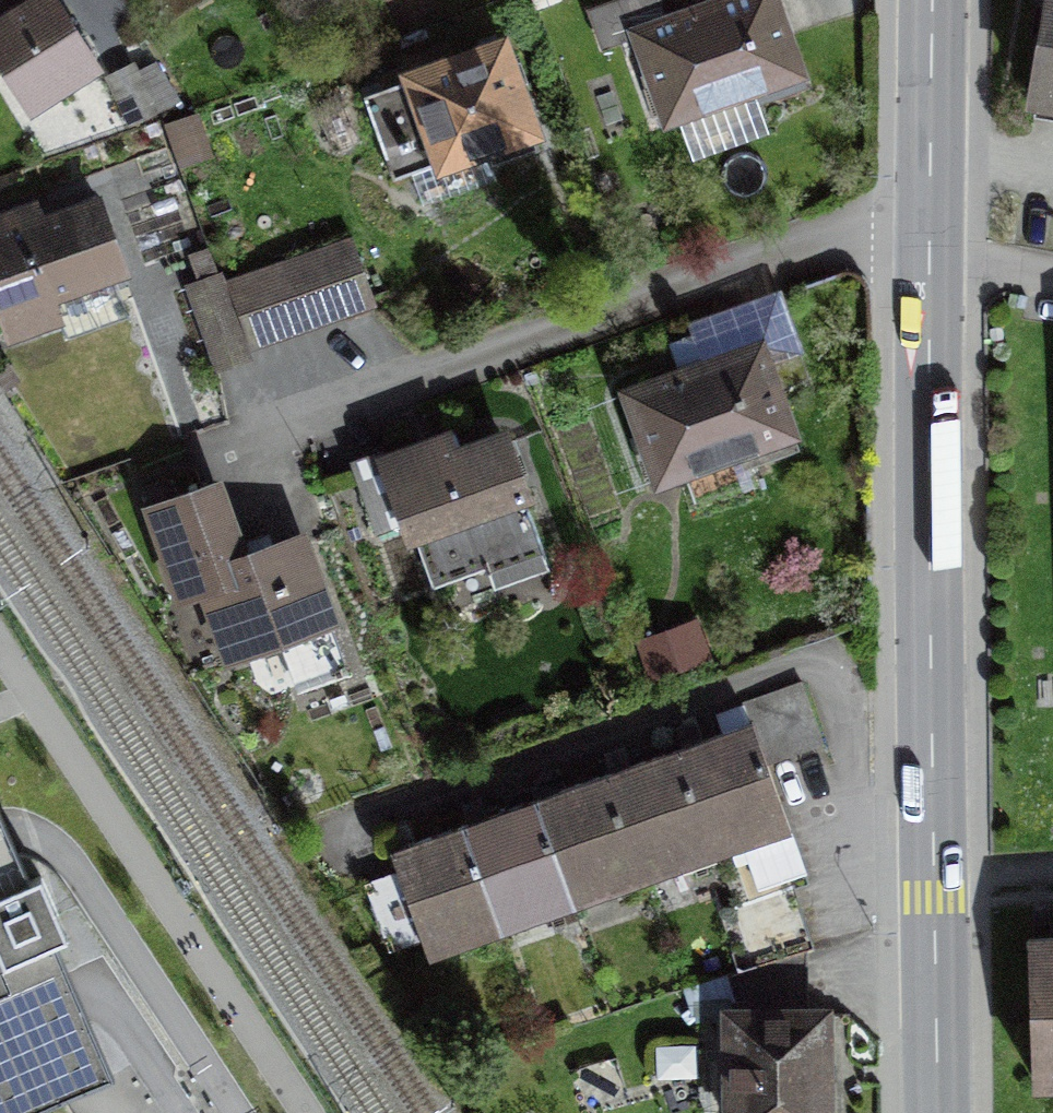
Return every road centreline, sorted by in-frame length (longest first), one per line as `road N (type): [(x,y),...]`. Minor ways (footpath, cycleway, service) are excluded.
road 1 (primary): [(935,0),(929,208),(938,1112)]

